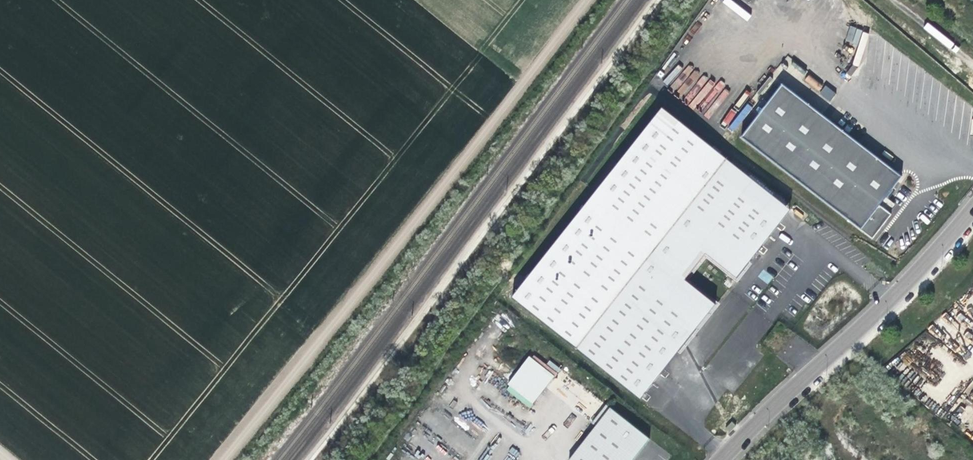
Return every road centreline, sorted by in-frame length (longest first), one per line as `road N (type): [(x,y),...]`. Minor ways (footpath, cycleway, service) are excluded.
road 1 (track): [(220,459),(586,0)]
road 2 (track): [(365,459),(697,0)]
road 3 (unclassified): [(972,203),(865,327),(721,459)]

